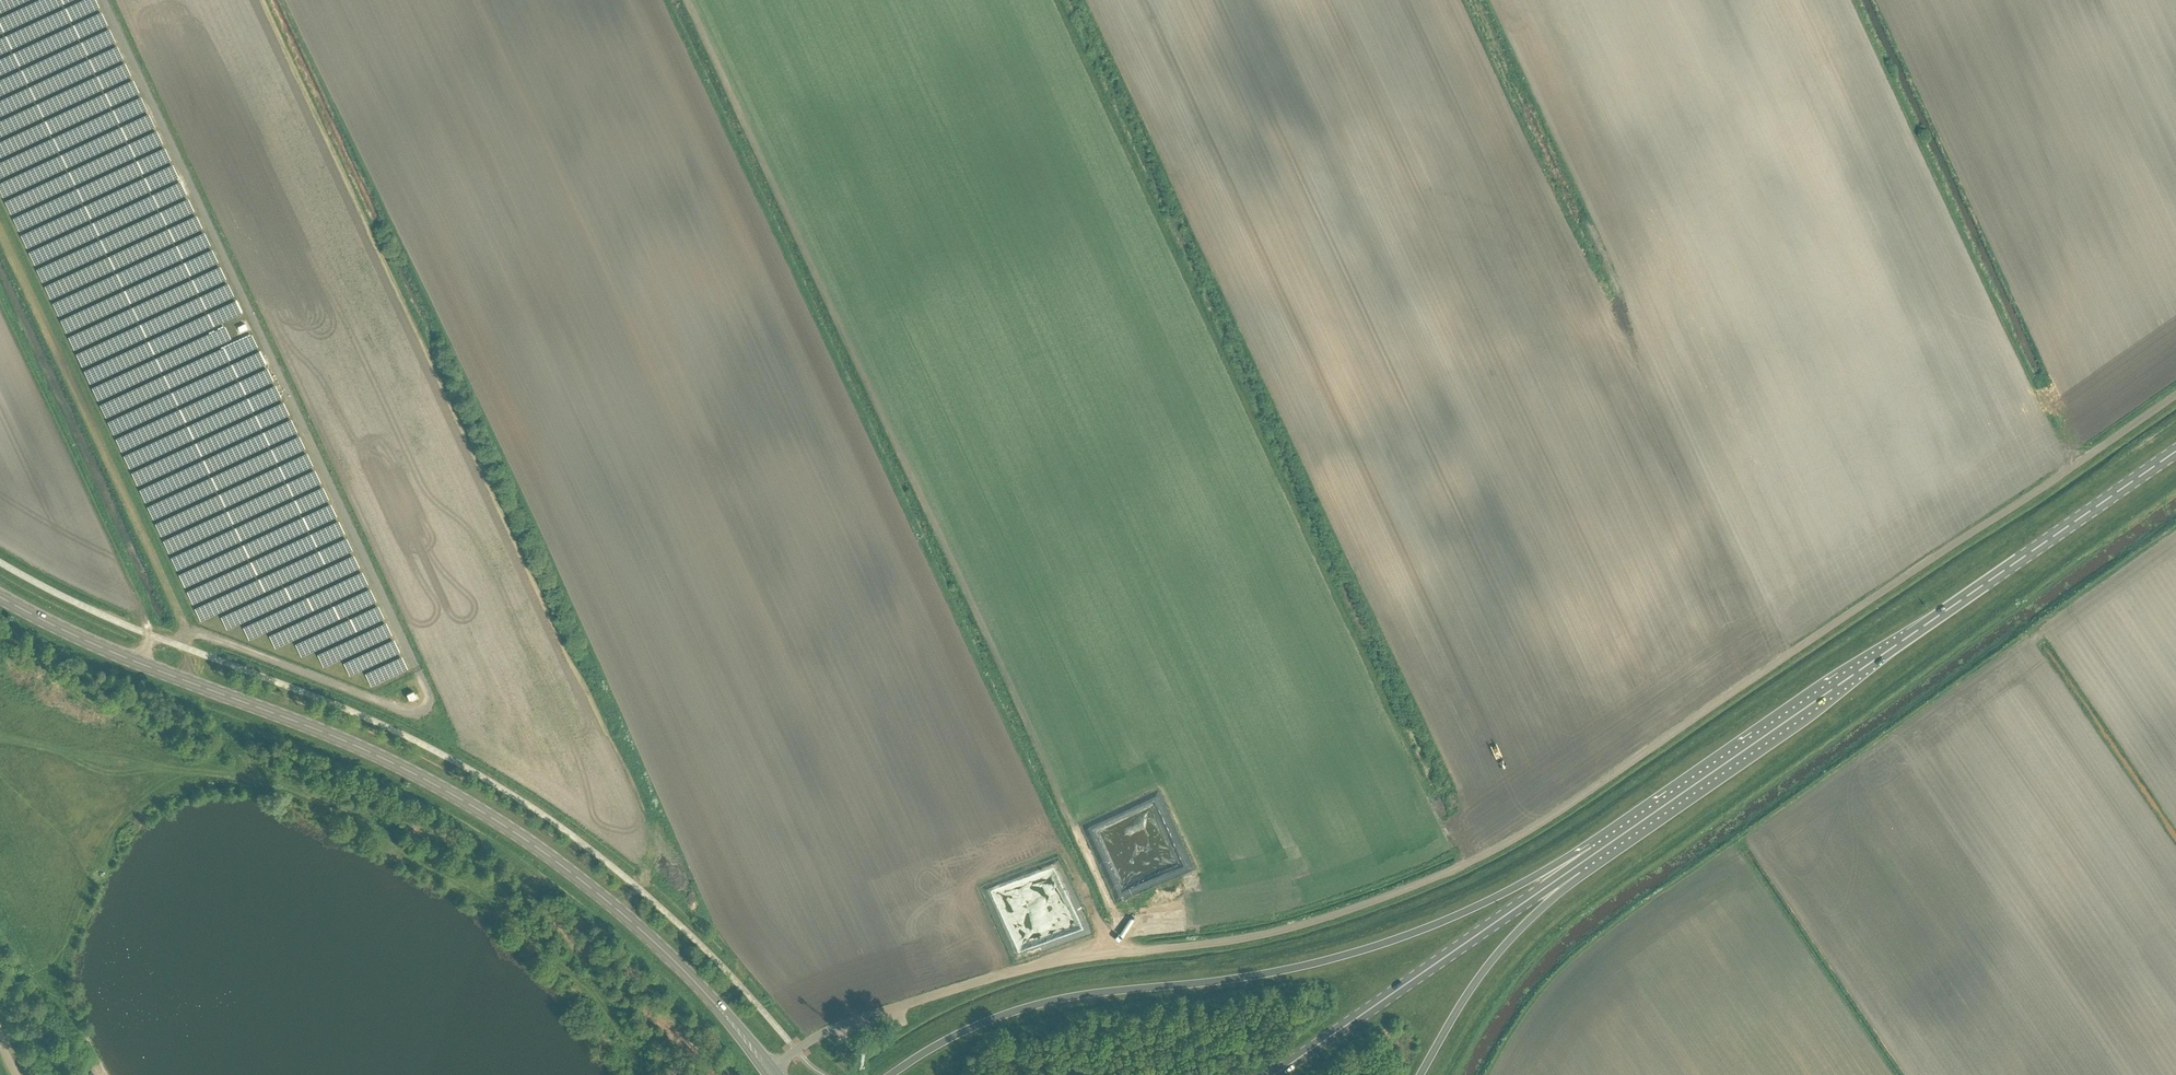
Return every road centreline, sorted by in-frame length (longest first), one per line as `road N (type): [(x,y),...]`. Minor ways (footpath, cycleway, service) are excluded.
road 1 (unclassified): [(770,1069),(839,1025),(1025,967),(1275,931),(1482,856),(2175,394)]
road 2 (primary): [(770,1069),(669,951),(533,842),(389,760),(123,655),(0,595)]
road 3 (primary): [(1593,856),(1402,937),(1320,961),(1020,1009),(970,1028),(891,1074)]
road 4 (primary): [(1593,856),(2175,452)]
road 5 (primary): [(1275,1074),(1593,856)]
road 6 (primary): [(1419,1074),(1481,975),(1593,856)]

